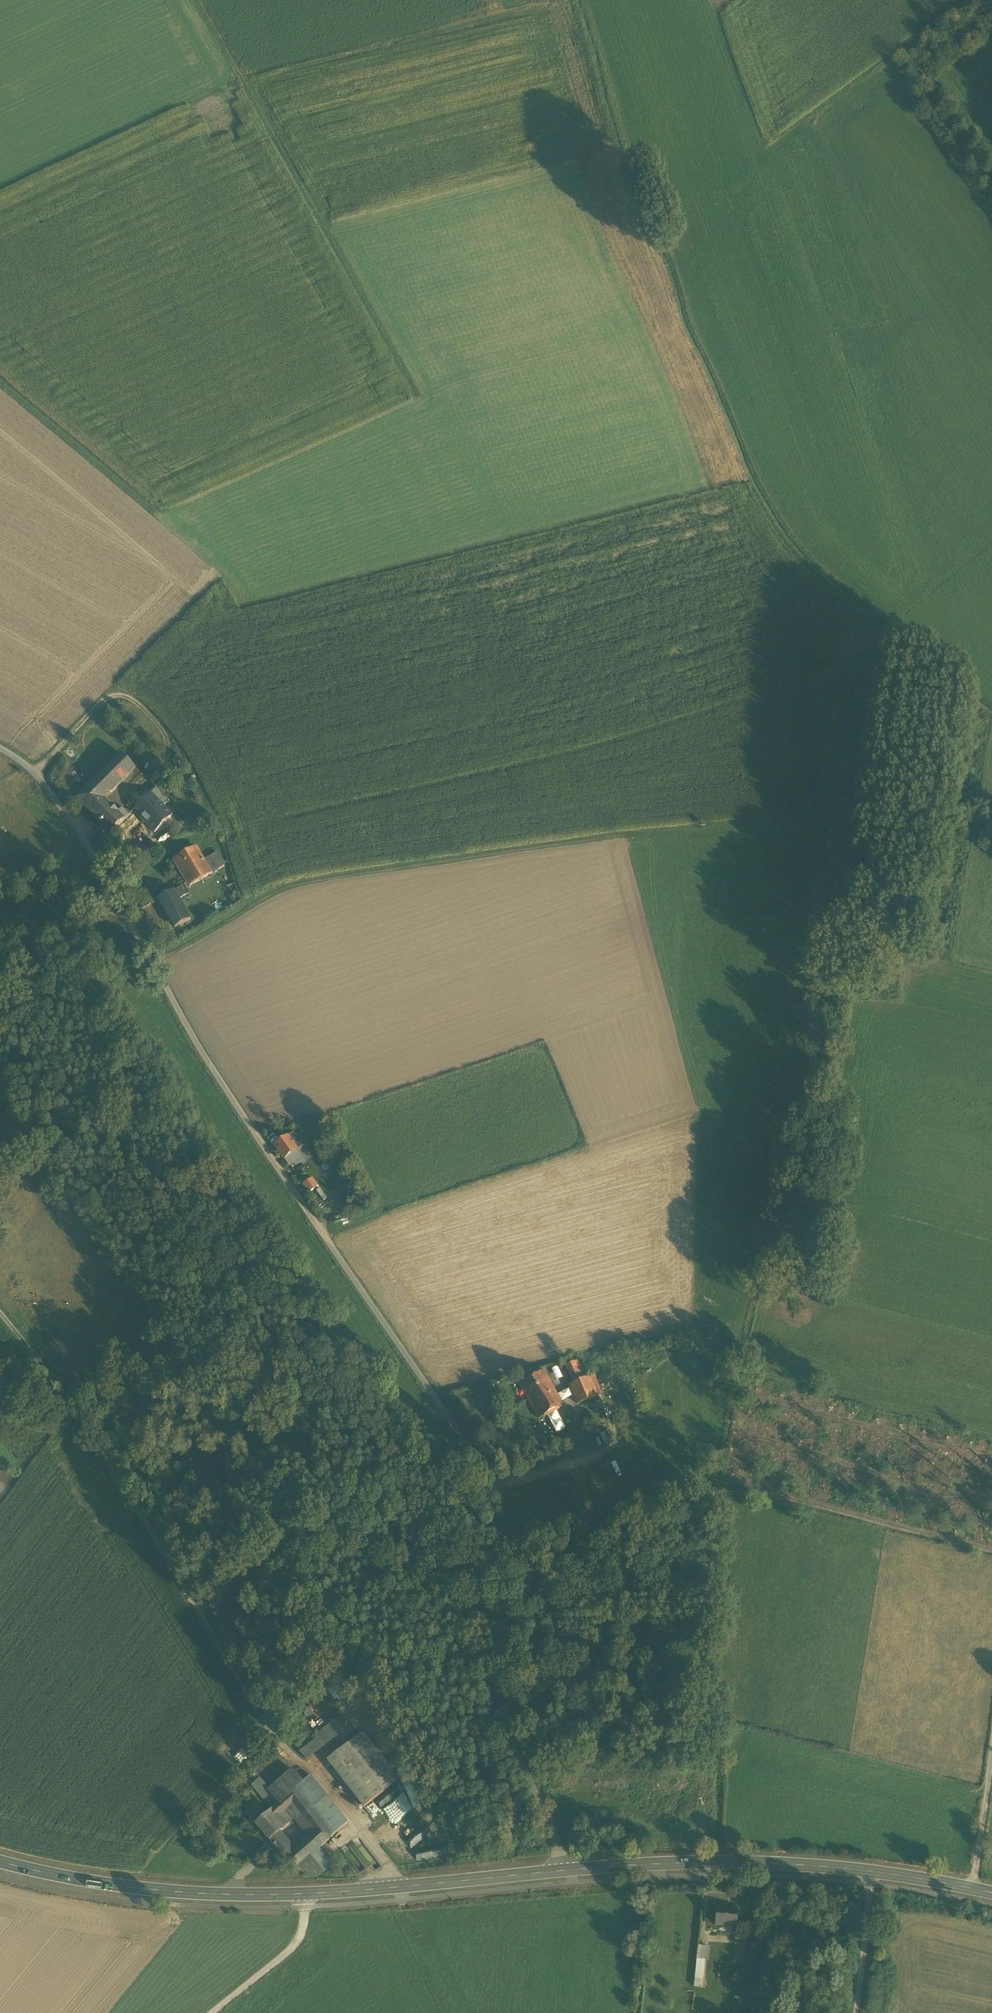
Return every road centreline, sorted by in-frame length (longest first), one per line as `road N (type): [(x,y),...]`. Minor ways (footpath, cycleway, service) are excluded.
road 1 (unclassified): [(566,1871),(528,1776),(510,1697),(502,1556),(477,1459),(183,1023),(85,841),(36,774),(0,753)]
road 2 (track): [(0,1313),(96,1440),(291,1762),(321,1776)]
road 3 (track): [(149,960),(276,884),(671,832)]
road 4 (track): [(502,1556),(725,1480),(991,1553)]
road 5 (track): [(196,0),(420,396)]
road 6 (track): [(198,1611),(351,1517),(477,1459)]
road 7 (secondary): [(874,1872),(779,1864),(566,1871)]
road 8 (secondary): [(303,1895),(199,1894),(71,1880),(0,1862)]
road 9 (track): [(0,379),(158,511)]
road 10 (track): [(966,0),(809,120)]
road 11 (secondary): [(566,1871),(403,1888)]
road 12 (unclassified): [(303,1895),(299,1939),(211,2012)]
road 13 (unclassified): [(857,2012),(874,1872)]
road 14 (unclassified): [(321,1776),(403,1888)]
road 15 (track): [(974,1889),(991,1763)]
road 16 (track): [(0,897),(121,908)]

